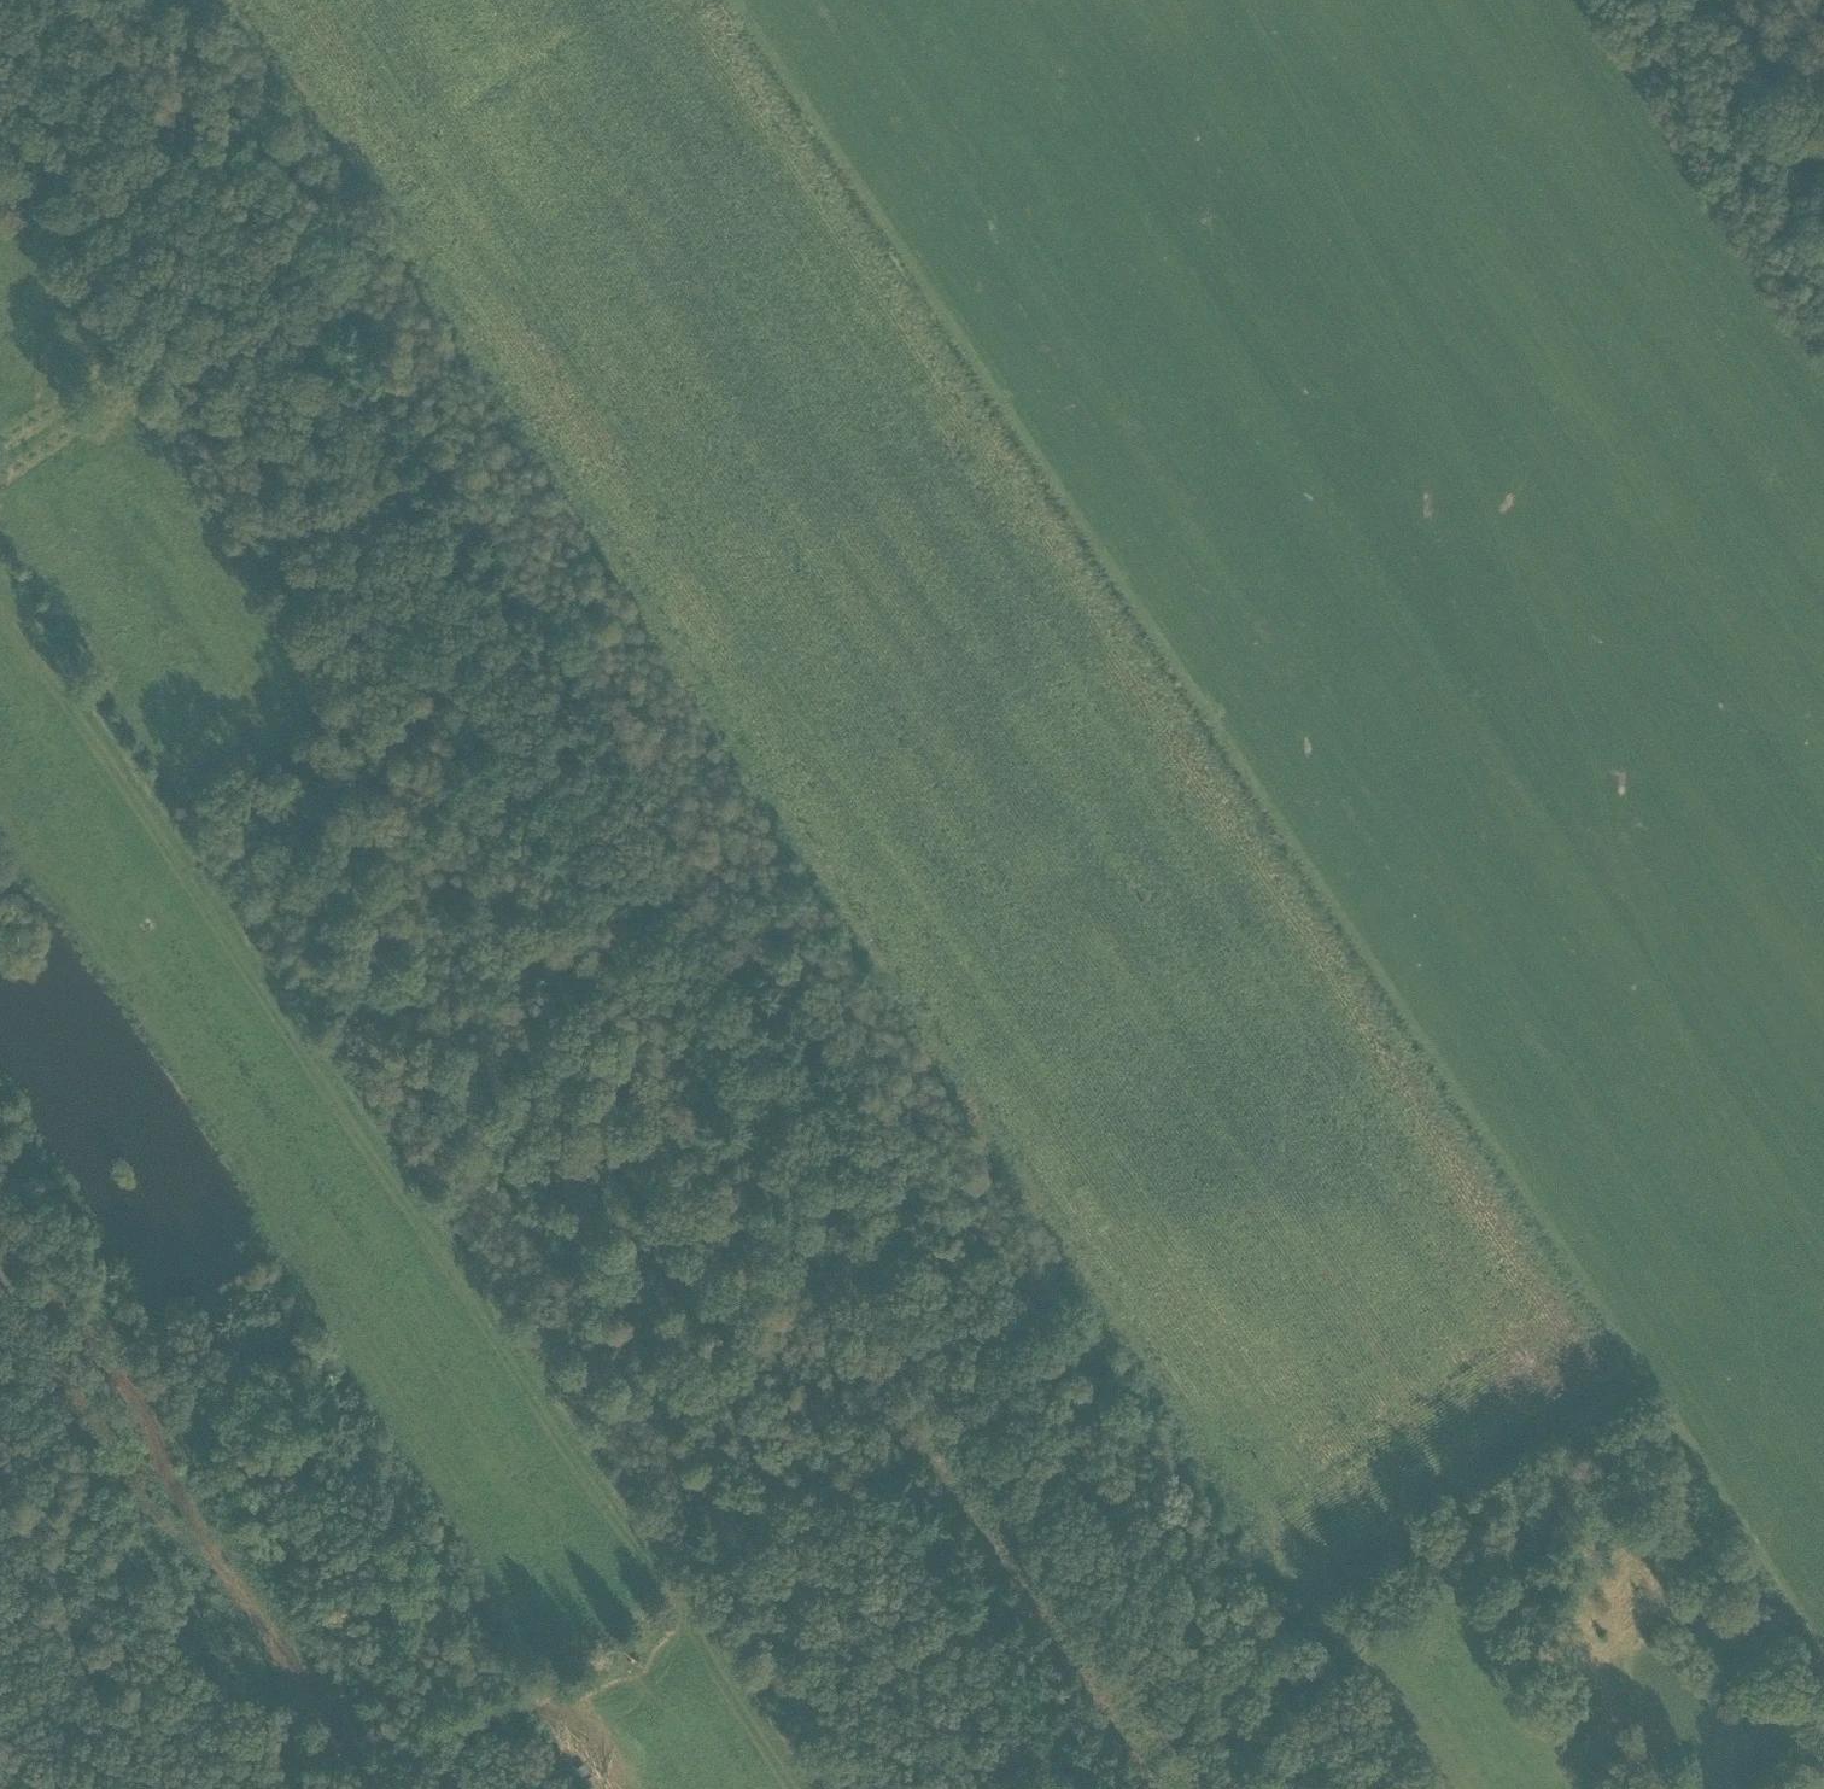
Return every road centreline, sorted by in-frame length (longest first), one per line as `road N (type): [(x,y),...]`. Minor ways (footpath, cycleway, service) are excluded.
road 1 (track): [(1757,0),(1823,100)]

